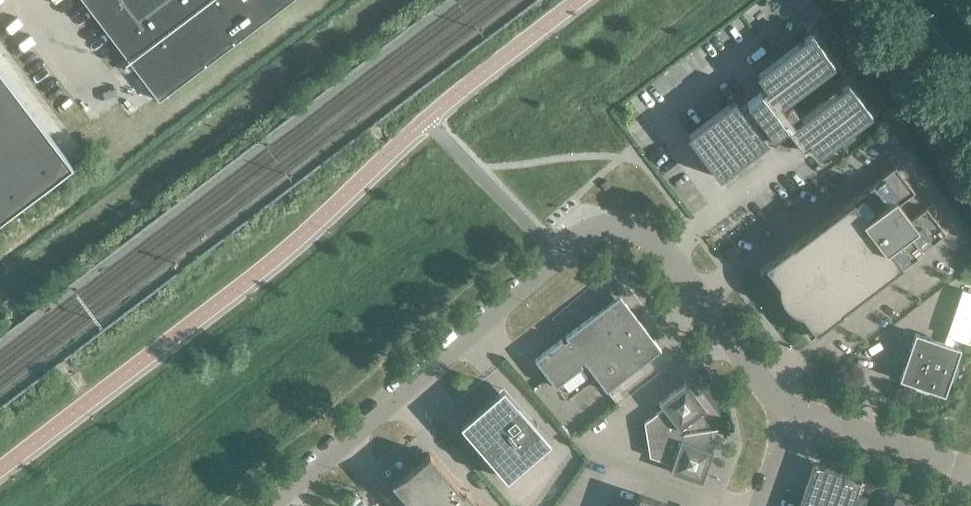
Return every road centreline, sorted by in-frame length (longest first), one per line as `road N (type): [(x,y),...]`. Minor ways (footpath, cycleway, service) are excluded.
road 1 (unclassified): [(799,427),(667,253),(645,236),(607,227),(556,254),(258,505)]
road 2 (residential): [(799,427),(857,430),(970,466)]

